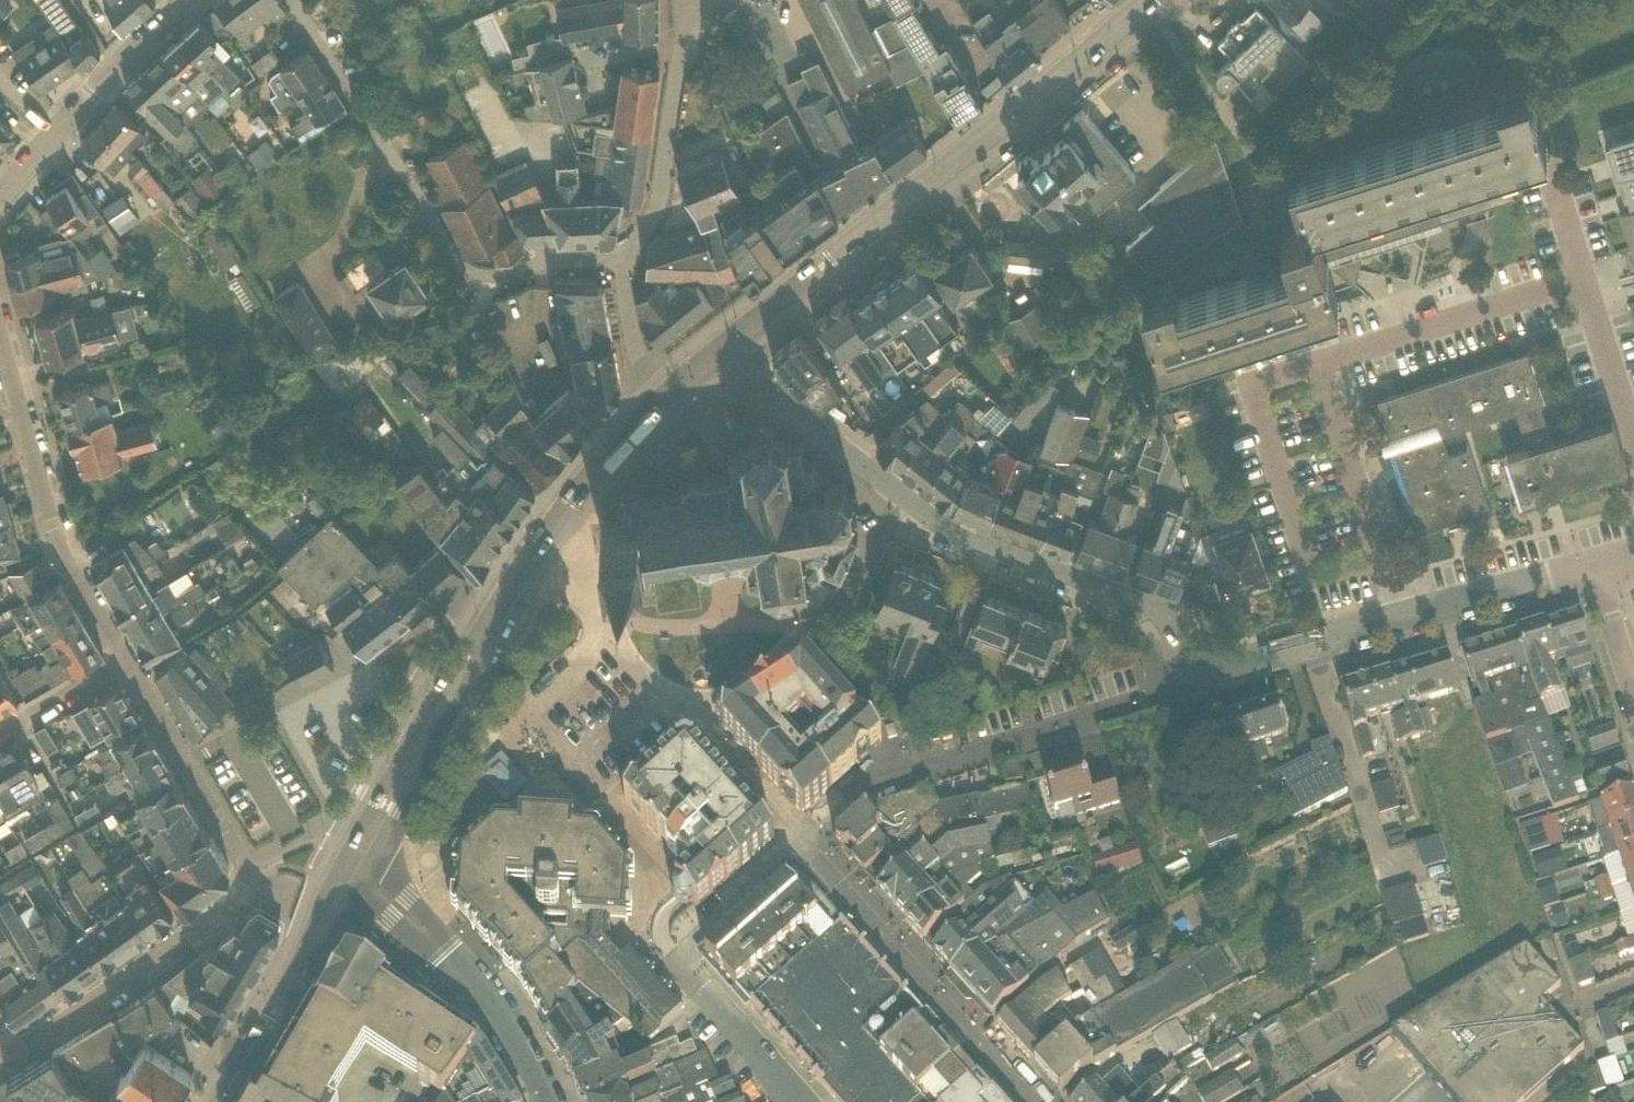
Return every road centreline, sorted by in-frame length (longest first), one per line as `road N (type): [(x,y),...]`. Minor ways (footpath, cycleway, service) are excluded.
road 1 (residential): [(1192,665),(1179,655),(1165,614),(939,527),(718,351)]
road 2 (residential): [(0,1057),(232,903),(254,877),(126,659)]
road 3 (secondary): [(718,351),(1149,0)]
road 4 (residential): [(294,0),(468,273),(496,279),(625,253)]
road 5 (residential): [(802,841),(852,796),(1180,691),(1192,665)]
road 6 (residential): [(1192,665),(1212,671),(1592,565)]
road 7 (residential): [(126,659),(57,535),(0,335)]
road 8 (secondary): [(477,642),(540,541),(668,393)]
road 9 (residential): [(0,196),(133,49),(192,0)]
road 10 (residential): [(685,3),(655,203),(625,253)]
road 11 (secondary): [(477,642),(440,684),(348,849)]
road 12 (secondary): [(366,859),(460,690),(477,642)]
road 13 (residential): [(545,1101),(534,1074),(443,951)]
road 14 (secondary): [(221,1101),(311,950)]
road 15 (residential): [(778,1075),(675,956)]
road 16 (residential): [(625,253),(620,285),(634,355),(668,393)]
road 17 (residential): [(0,733),(126,659)]
road 18 (residential): [(1633,691),(1592,565)]
road 19 (residential): [(443,951),(410,891),(366,859)]

